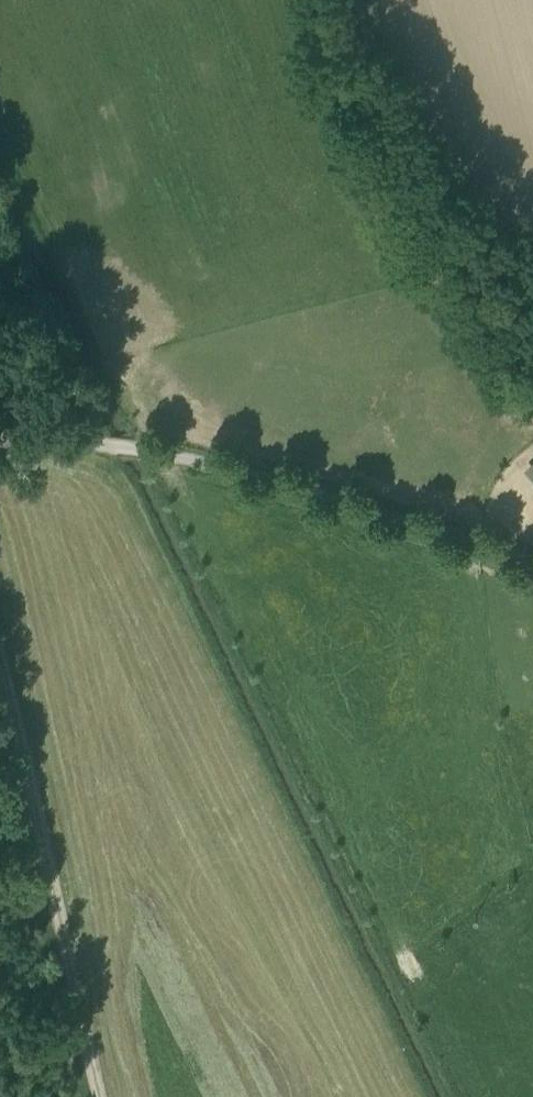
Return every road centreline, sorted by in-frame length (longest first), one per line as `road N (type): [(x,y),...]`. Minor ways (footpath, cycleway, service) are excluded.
road 1 (unclassified): [(0,425),(201,464),(532,560)]
road 2 (track): [(83,1096),(0,755)]

